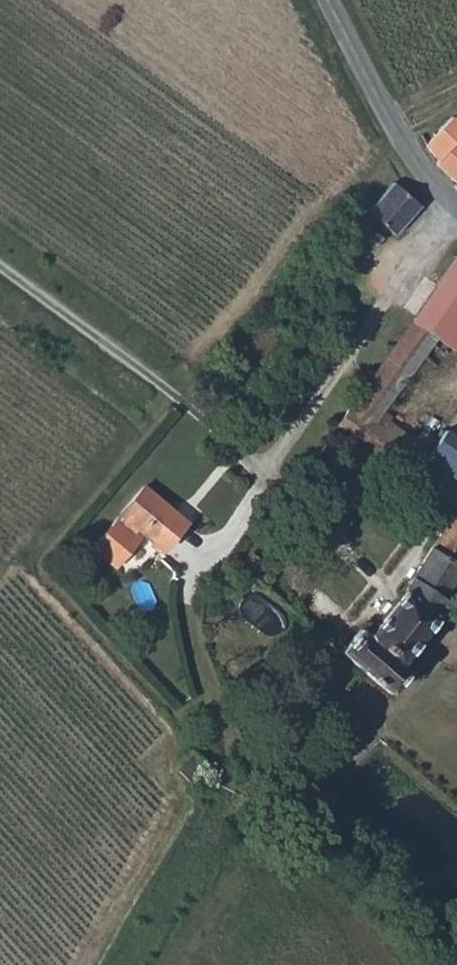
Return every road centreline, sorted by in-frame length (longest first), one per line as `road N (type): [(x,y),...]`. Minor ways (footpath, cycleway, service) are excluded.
road 1 (track): [(265,477),(0,269)]
road 2 (unclassified): [(456,213),(409,160),(322,0)]

